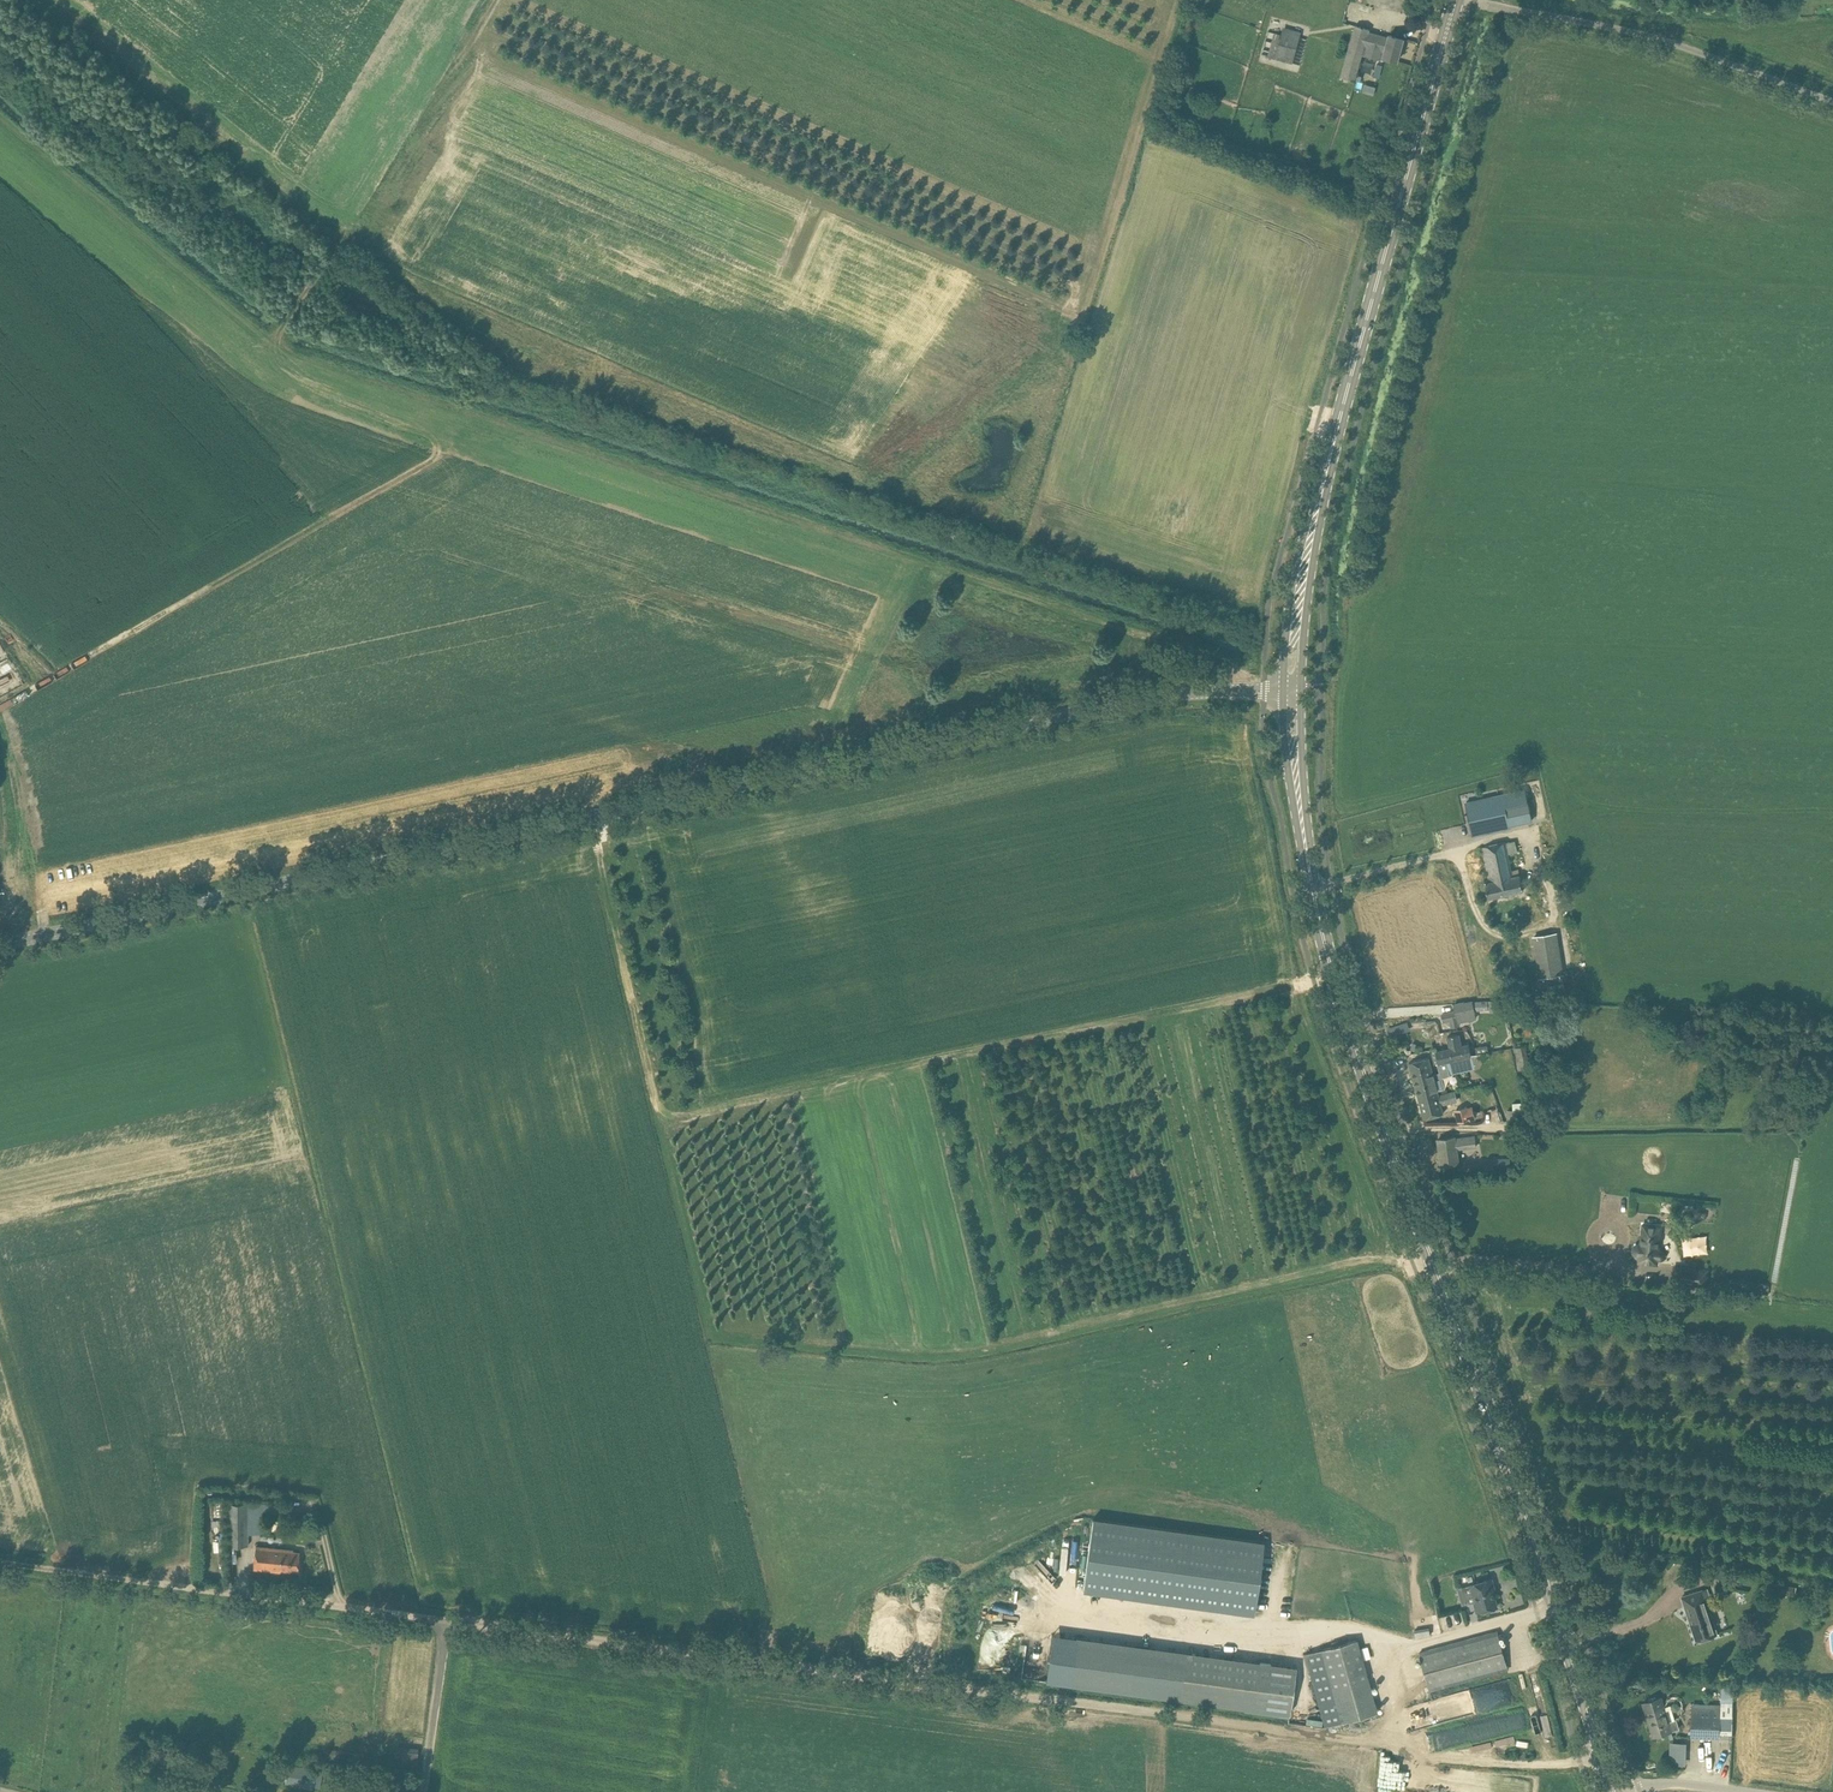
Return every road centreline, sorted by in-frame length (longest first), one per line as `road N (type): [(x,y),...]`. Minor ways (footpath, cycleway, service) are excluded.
road 1 (unclassified): [(0,935),(1140,699),(1292,689)]
road 2 (track): [(447,1628),(1544,1768),(1603,1756)]
road 3 (tertiary): [(1616,1791),(1322,933),(1301,811),(1292,689)]
road 4 (tertiary): [(1292,689),(1311,534),(1456,0)]
road 5 (unclassified): [(426,1791),(447,1628),(220,1593)]
road 6 (track): [(341,236),(44,0)]
road 7 (track): [(0,1565),(220,1593)]

